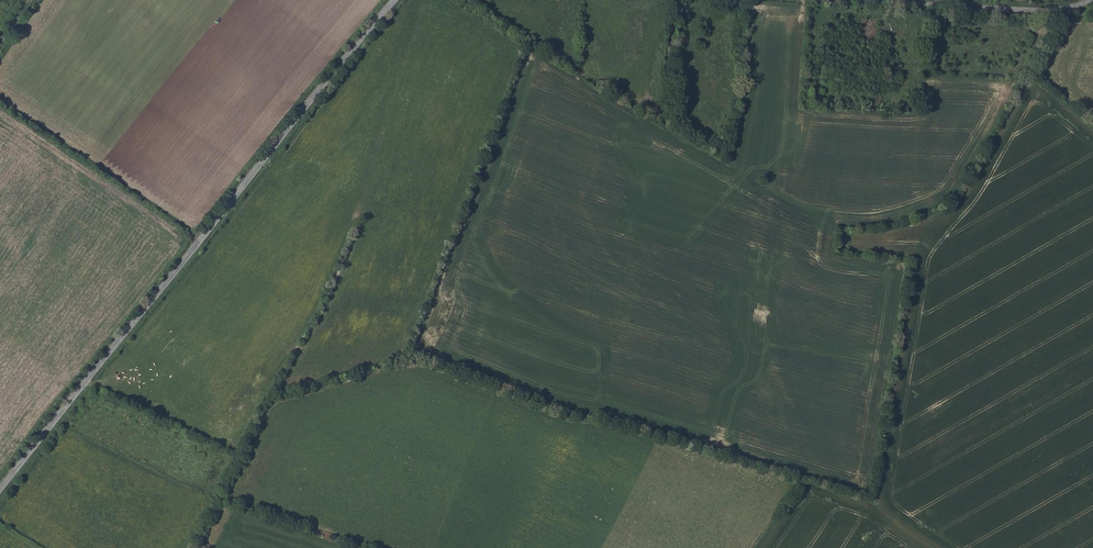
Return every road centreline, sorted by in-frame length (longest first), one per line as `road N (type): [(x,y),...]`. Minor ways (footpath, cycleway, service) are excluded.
road 1 (unclassified): [(0,489),(394,0)]
road 2 (unclassified): [(831,0),(1054,10),(1092,1)]

